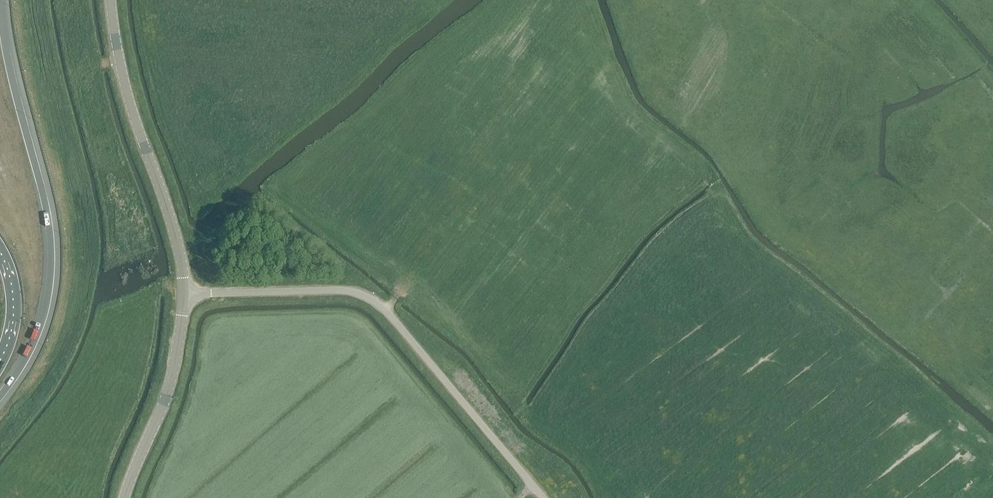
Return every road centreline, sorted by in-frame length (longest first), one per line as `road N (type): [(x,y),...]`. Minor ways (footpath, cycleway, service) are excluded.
road 1 (unclassified): [(544,497),(386,310),(363,296),(188,294)]
road 2 (motorway): [(0,396),(39,329),(51,261),(47,211),(0,8)]
road 3 (unclassified): [(188,294),(124,83),(111,0)]
road 4 (unclassified): [(125,497),(166,403),(188,294)]

